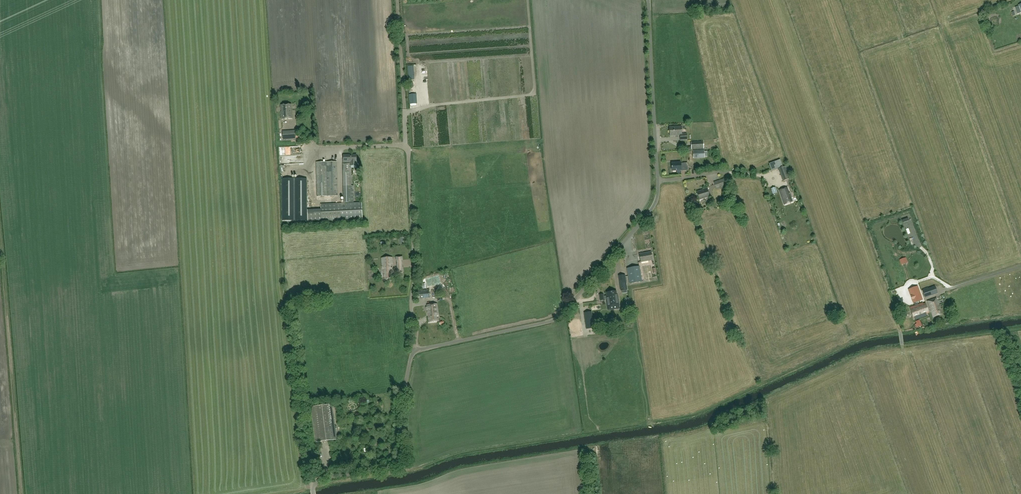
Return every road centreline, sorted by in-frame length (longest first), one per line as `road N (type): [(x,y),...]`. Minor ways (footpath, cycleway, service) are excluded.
road 1 (unclassified): [(416,350),(560,315),(655,204),(649,0)]
road 2 (residential): [(416,350),(407,149),(304,147)]
road 3 (unclassified): [(314,493),(320,479),(399,463),(401,408),(416,350)]

